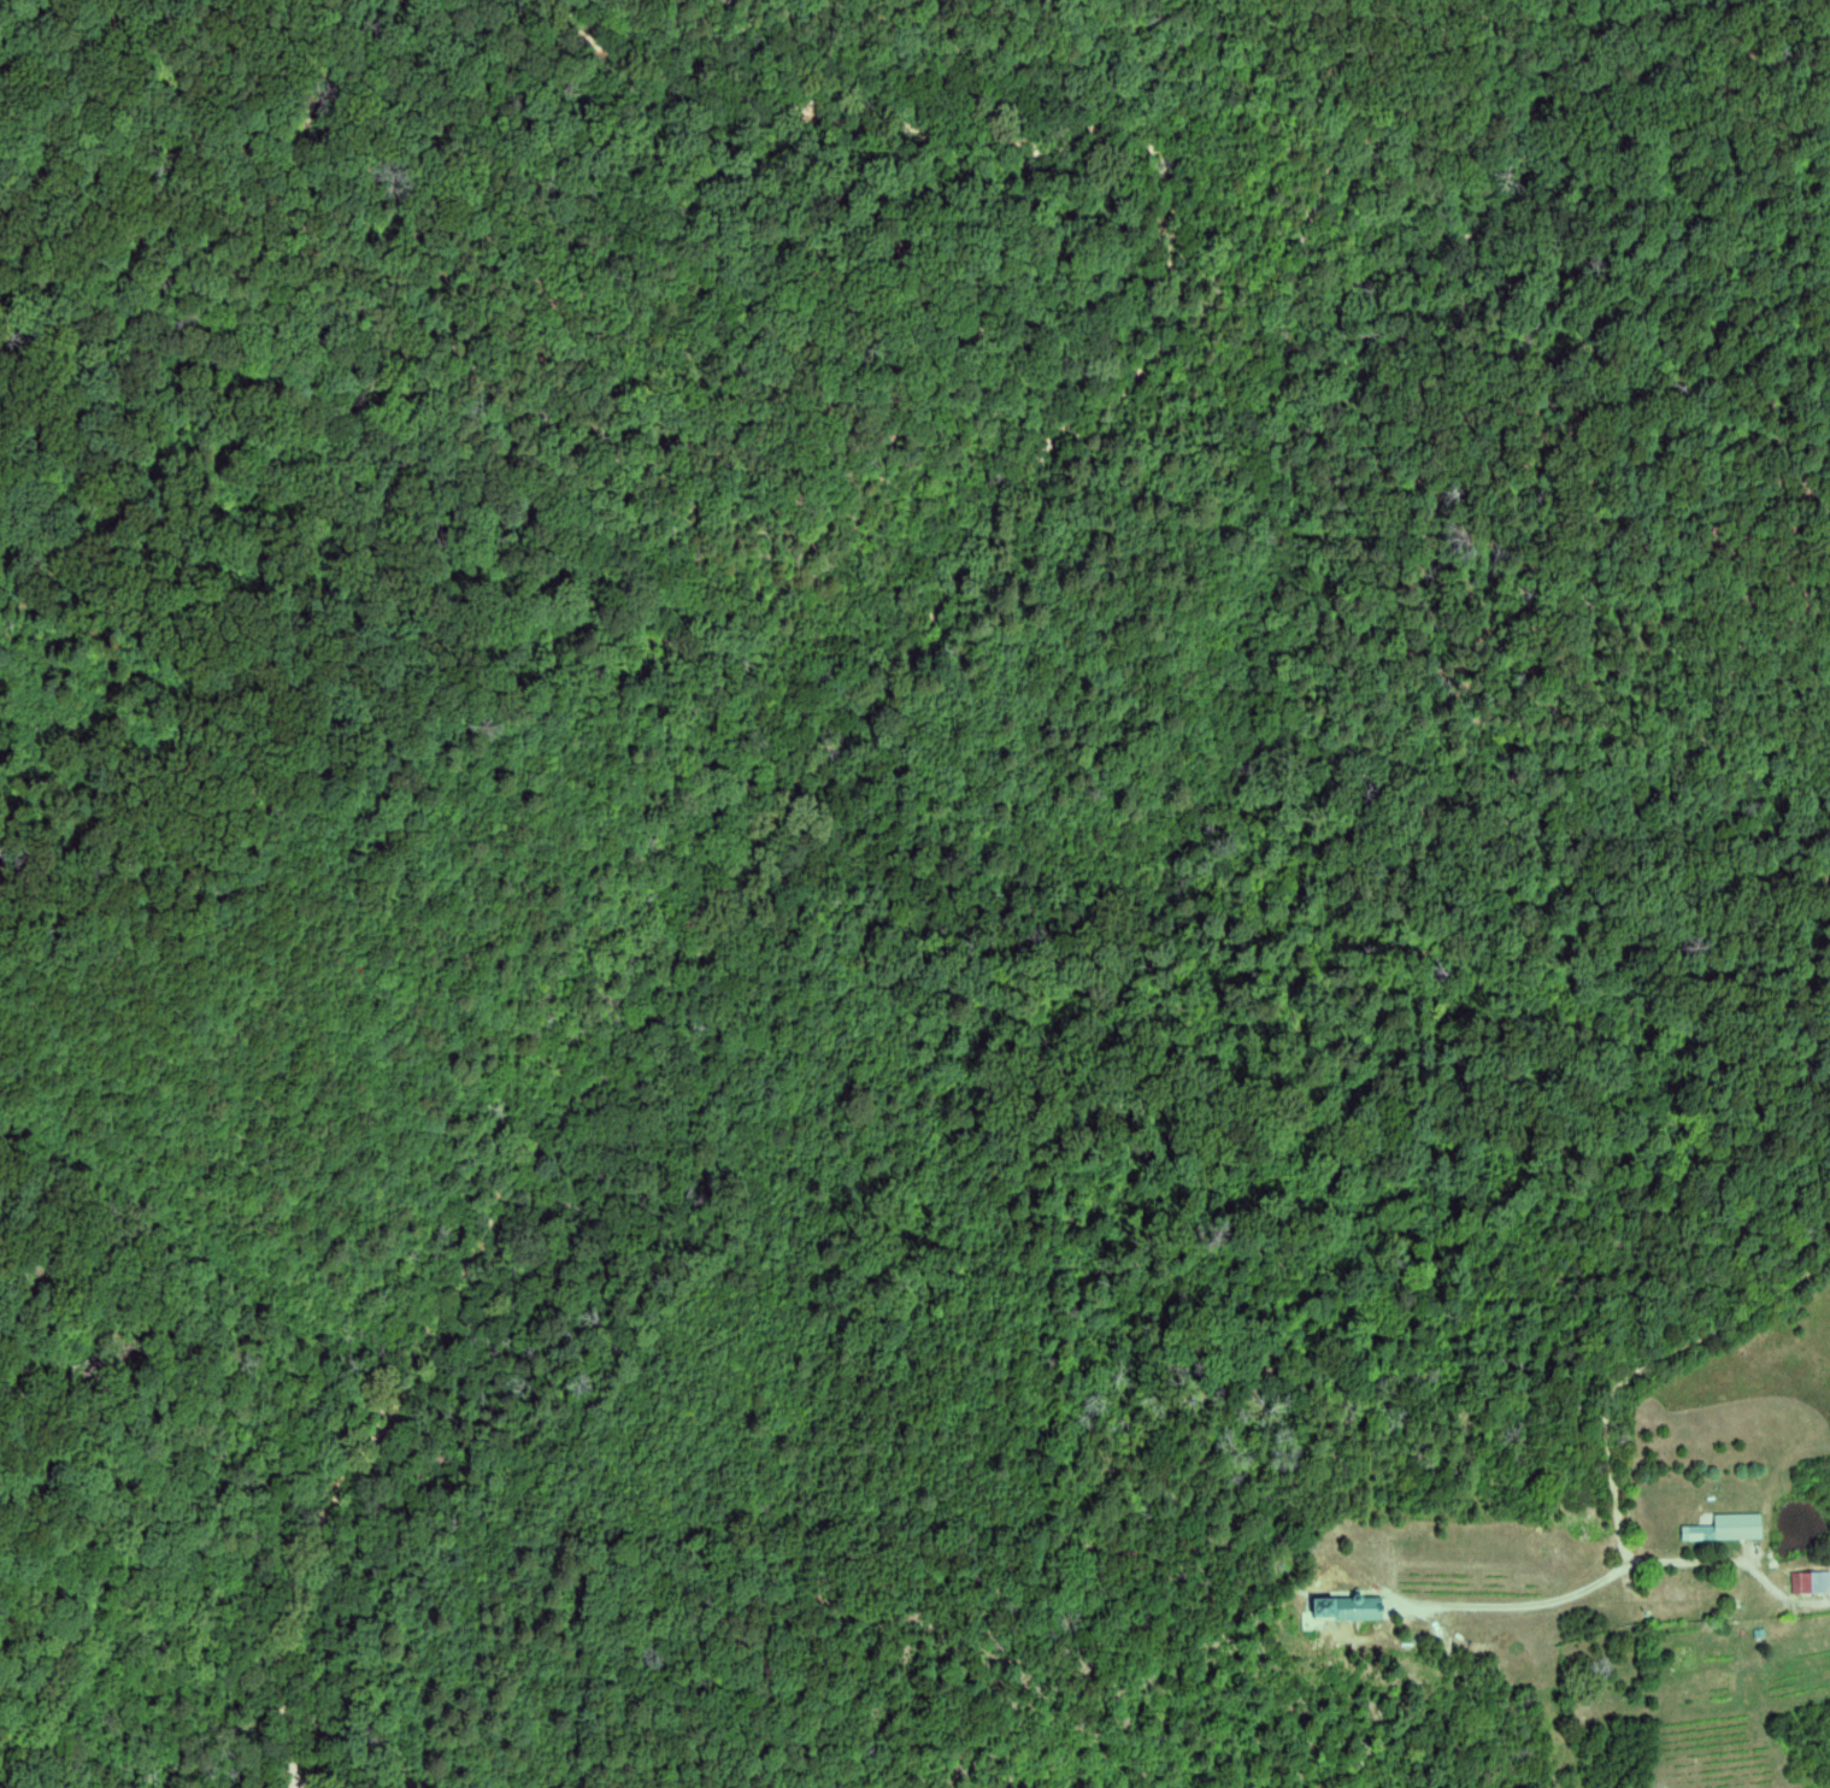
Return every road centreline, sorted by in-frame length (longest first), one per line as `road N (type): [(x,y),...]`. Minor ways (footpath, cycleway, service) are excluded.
road 1 (track): [(1581,1448),(1594,1383),(1683,1352),(1829,1261)]

